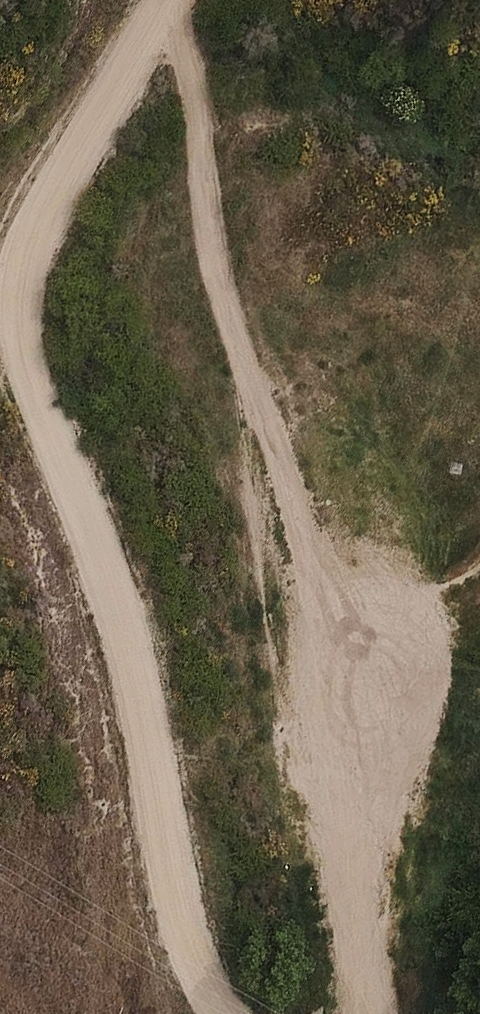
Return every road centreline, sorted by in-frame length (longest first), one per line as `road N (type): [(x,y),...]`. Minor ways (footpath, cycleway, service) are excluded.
road 1 (unclassified): [(222,1013),(184,924),(129,637),(34,377),(19,295),(40,217),(166,0)]
road 2 (track): [(359,1013),(340,660),(220,275),(198,100),(161,9)]

